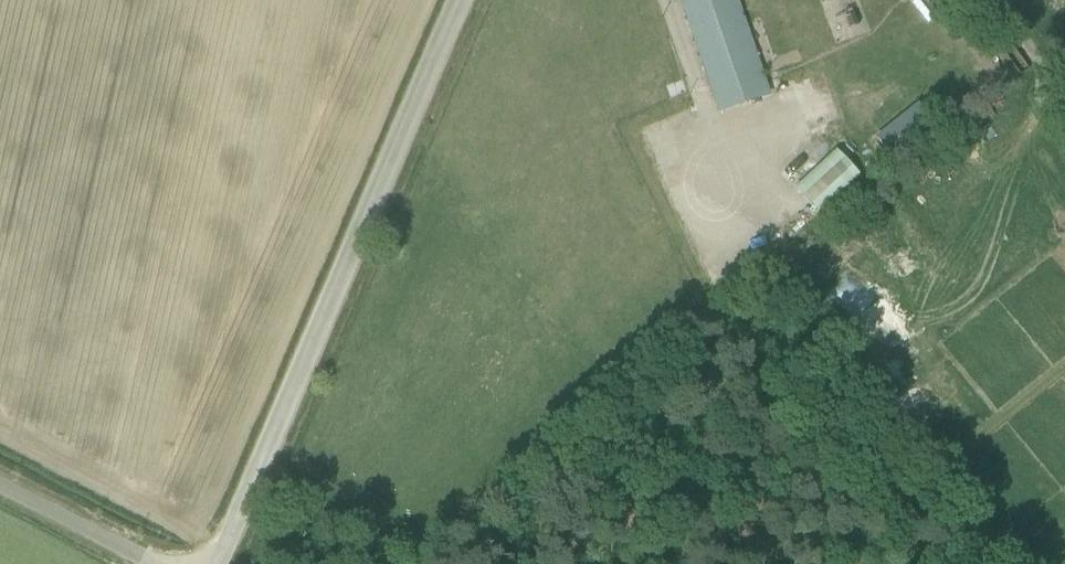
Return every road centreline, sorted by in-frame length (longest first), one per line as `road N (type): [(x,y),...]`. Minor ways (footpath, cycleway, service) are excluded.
road 1 (tertiary): [(215,563),(457,0)]
road 2 (unclassified): [(146,563),(0,487)]

